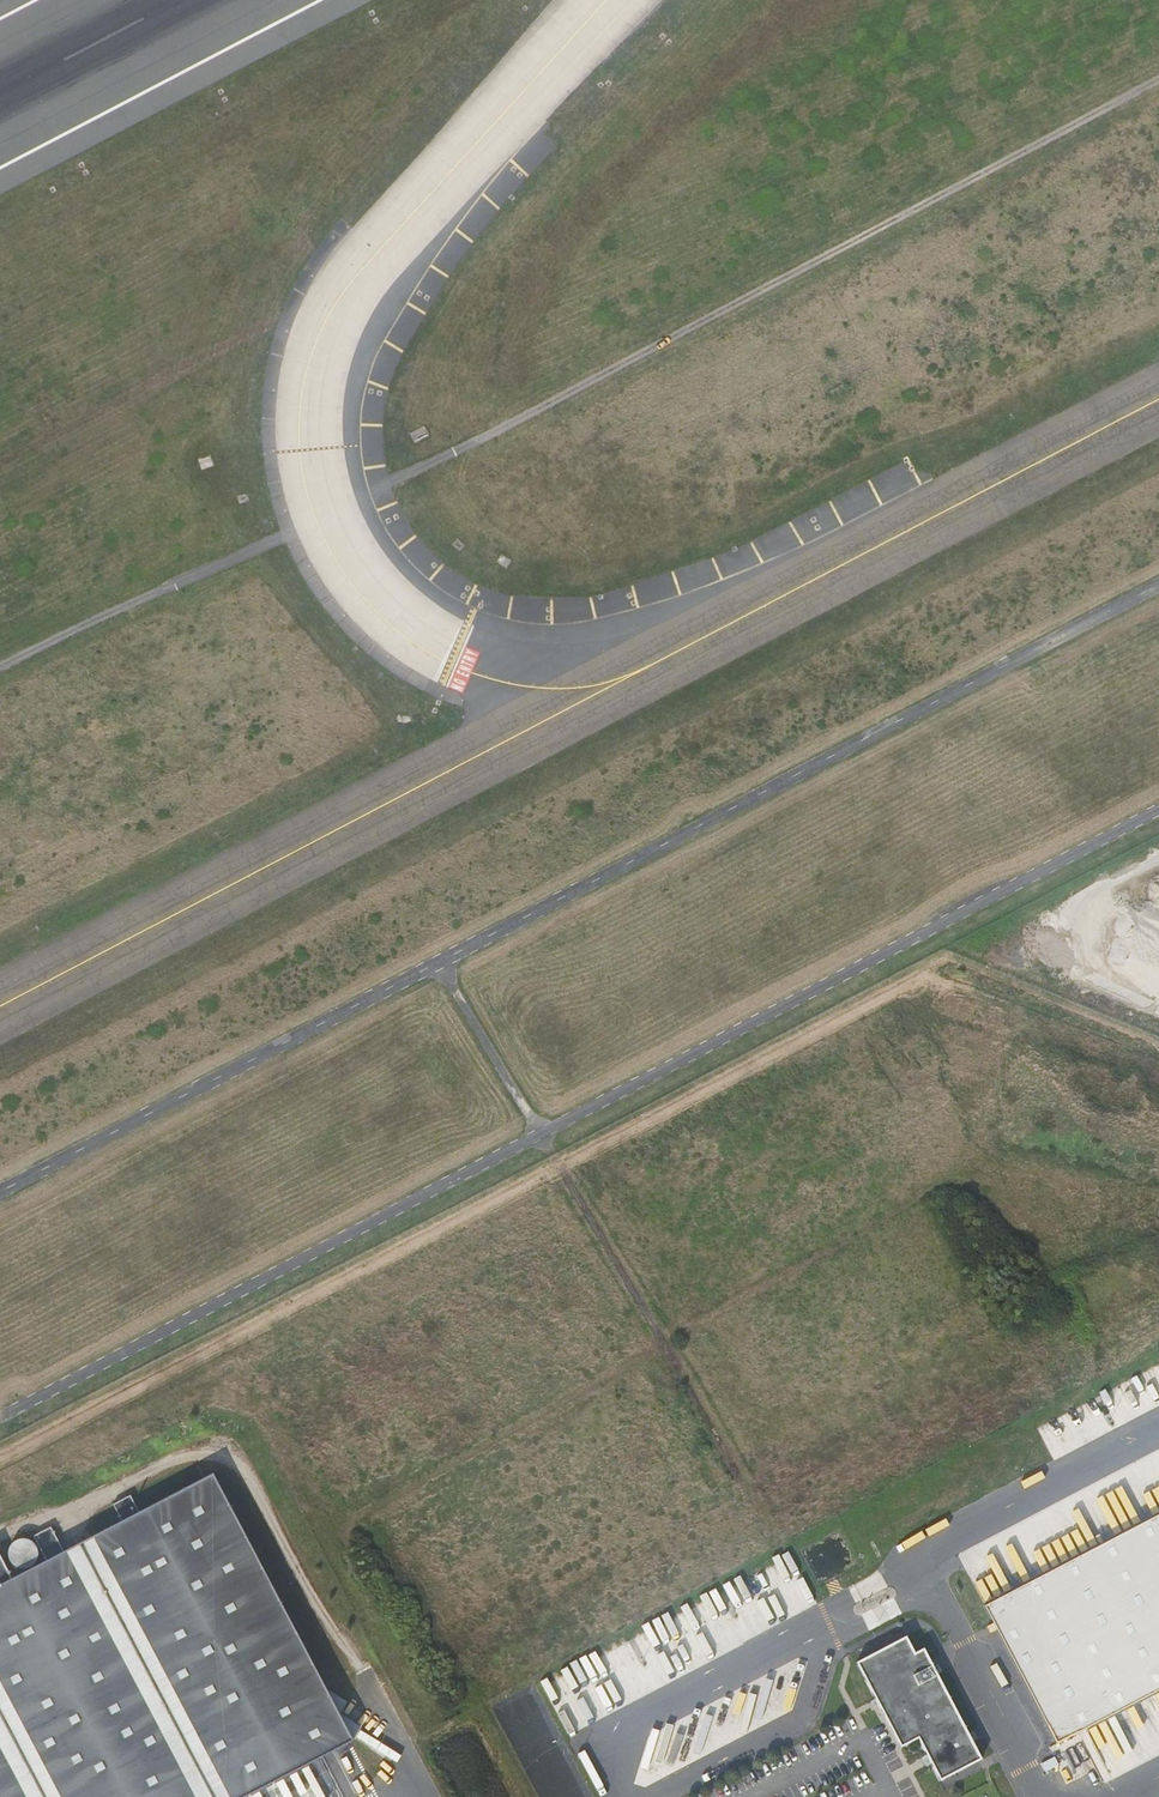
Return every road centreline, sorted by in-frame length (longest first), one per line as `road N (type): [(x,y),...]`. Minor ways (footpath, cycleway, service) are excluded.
road 1 (track): [(0,668),(455,451),(1158,79)]
road 2 (track): [(365,1668),(329,1625),(246,1474),(226,1456),(192,1450),(71,1512),(0,1536)]

